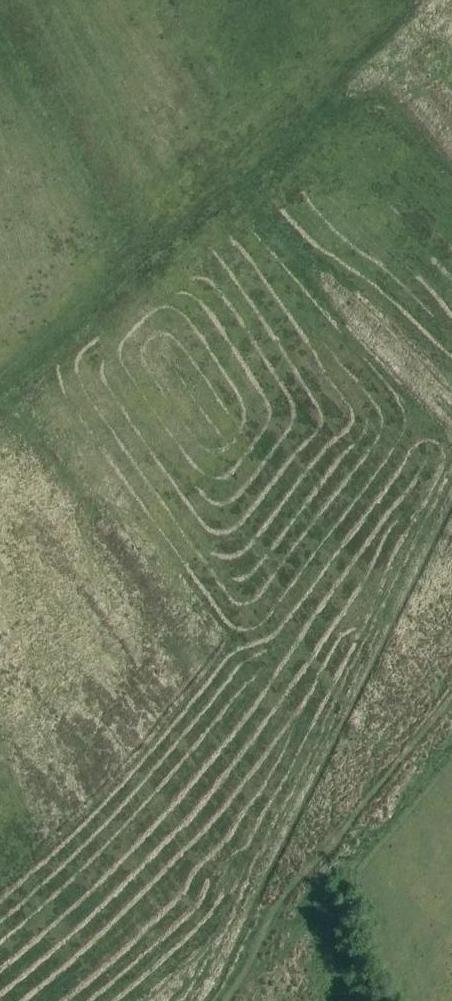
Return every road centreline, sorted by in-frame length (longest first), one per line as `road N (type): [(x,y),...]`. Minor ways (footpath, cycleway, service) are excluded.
road 1 (track): [(451,479),(212,973),(189,1000)]

